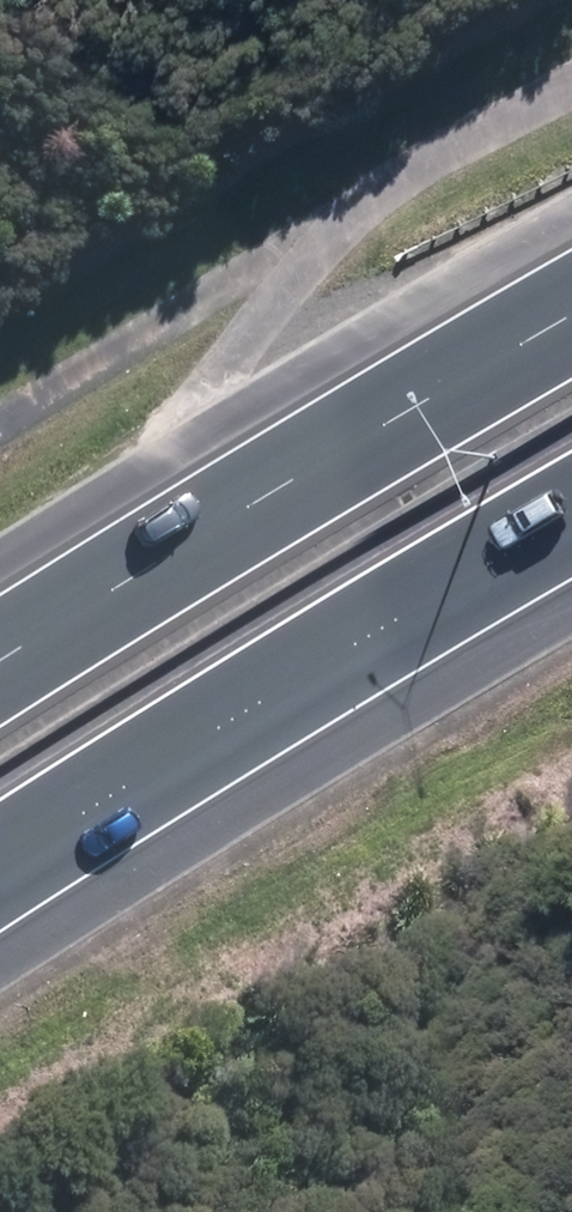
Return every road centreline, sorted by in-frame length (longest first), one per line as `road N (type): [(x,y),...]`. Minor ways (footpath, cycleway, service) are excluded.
road 1 (motorway): [(571,537),(0,885)]
road 2 (motorway): [(0,686),(571,342)]
road 3 (track): [(571,92),(367,210),(274,306),(229,381),(276,516)]
road 4 (track): [(0,409),(264,252),(297,246),(319,259)]

